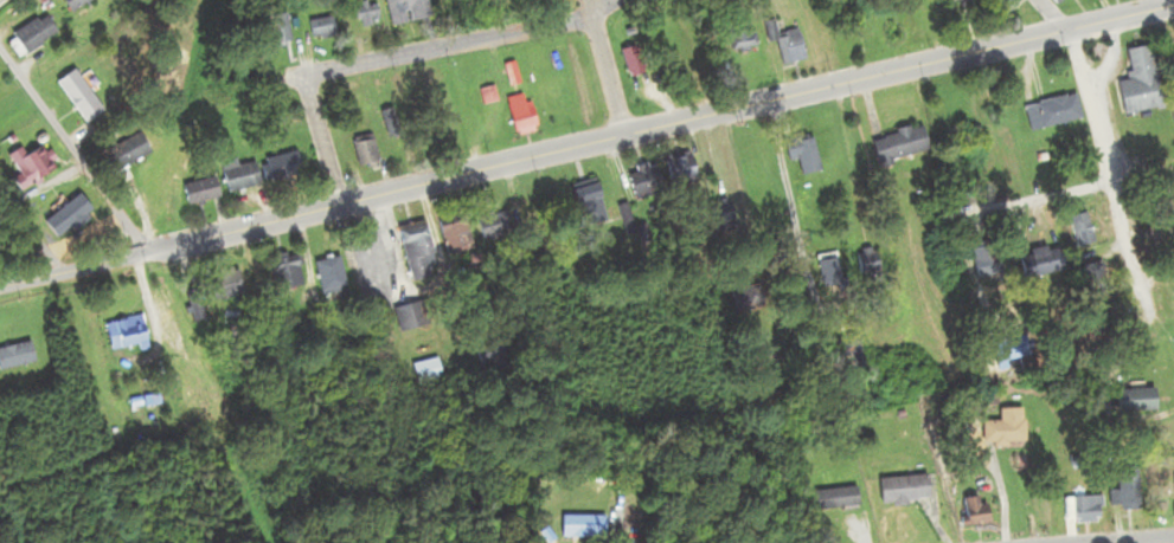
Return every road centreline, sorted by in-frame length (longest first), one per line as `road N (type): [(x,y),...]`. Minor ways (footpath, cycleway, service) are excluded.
road 1 (tertiary): [(24,280),(1173,4)]
road 2 (residential): [(297,75),(540,30),(611,0)]
road 3 (residential): [(1066,31),(1140,279)]
road 4 (residential): [(136,253),(118,214),(0,51)]
road 5 (residential): [(1095,147),(1009,188),(1027,258)]
road 6 (residential): [(621,135),(588,0)]
road 7 (residential): [(297,75),(336,203)]

